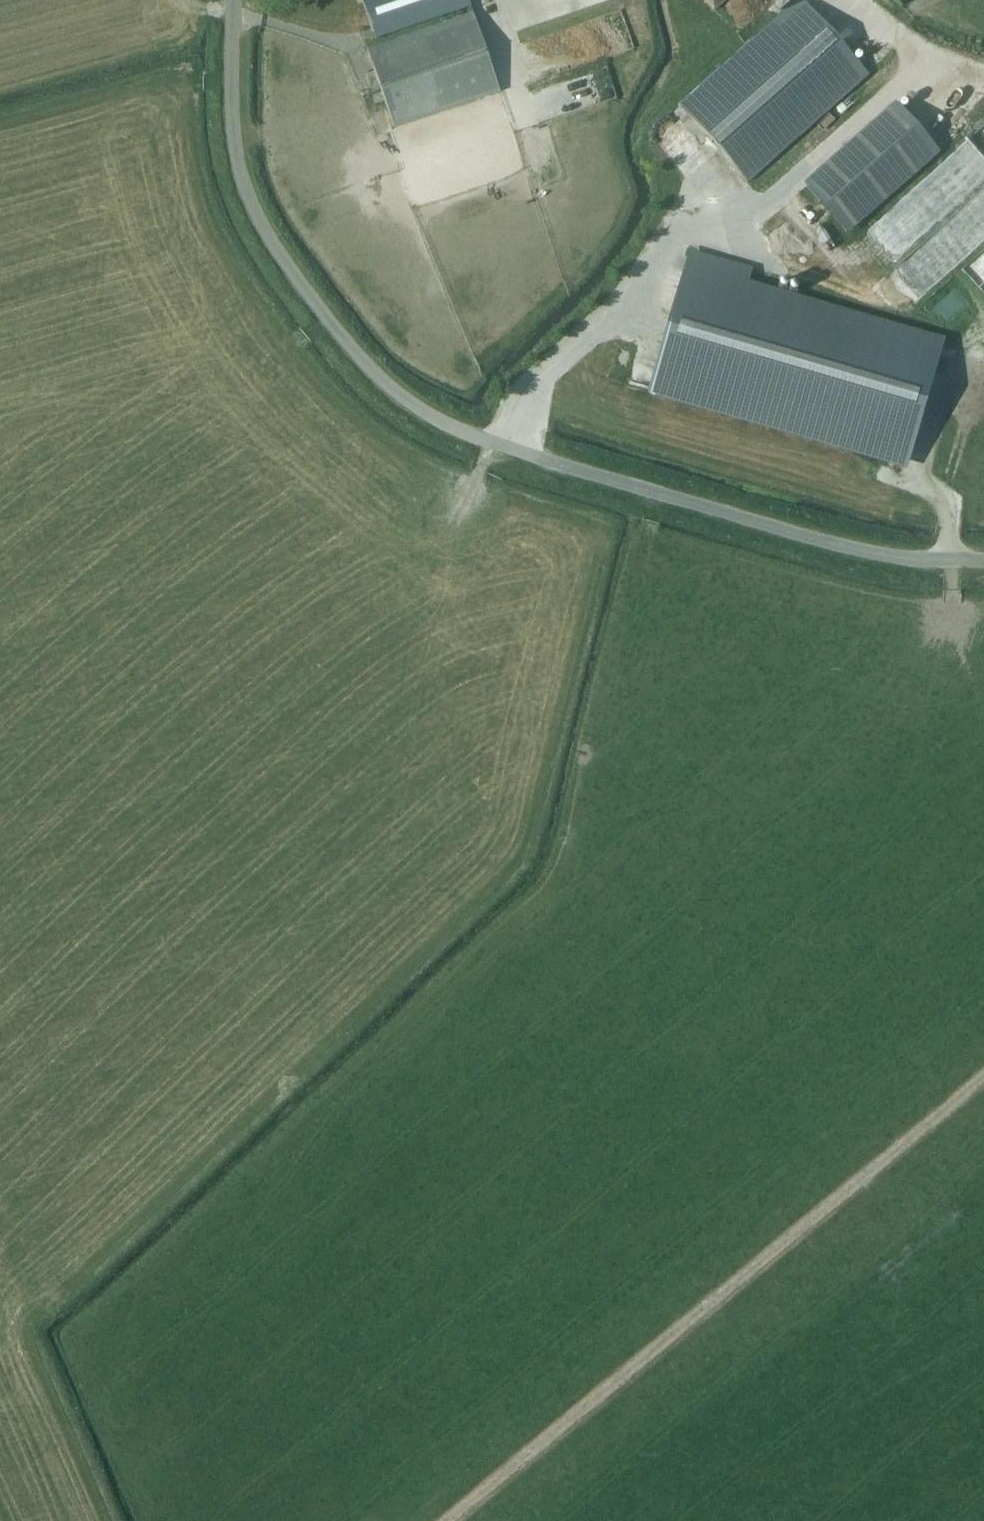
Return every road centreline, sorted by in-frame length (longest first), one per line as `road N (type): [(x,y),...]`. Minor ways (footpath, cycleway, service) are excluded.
road 1 (unclassified): [(983,558),(883,554),(748,519),(505,446),(398,392),(323,314),(251,204),(235,153),(233,0)]

